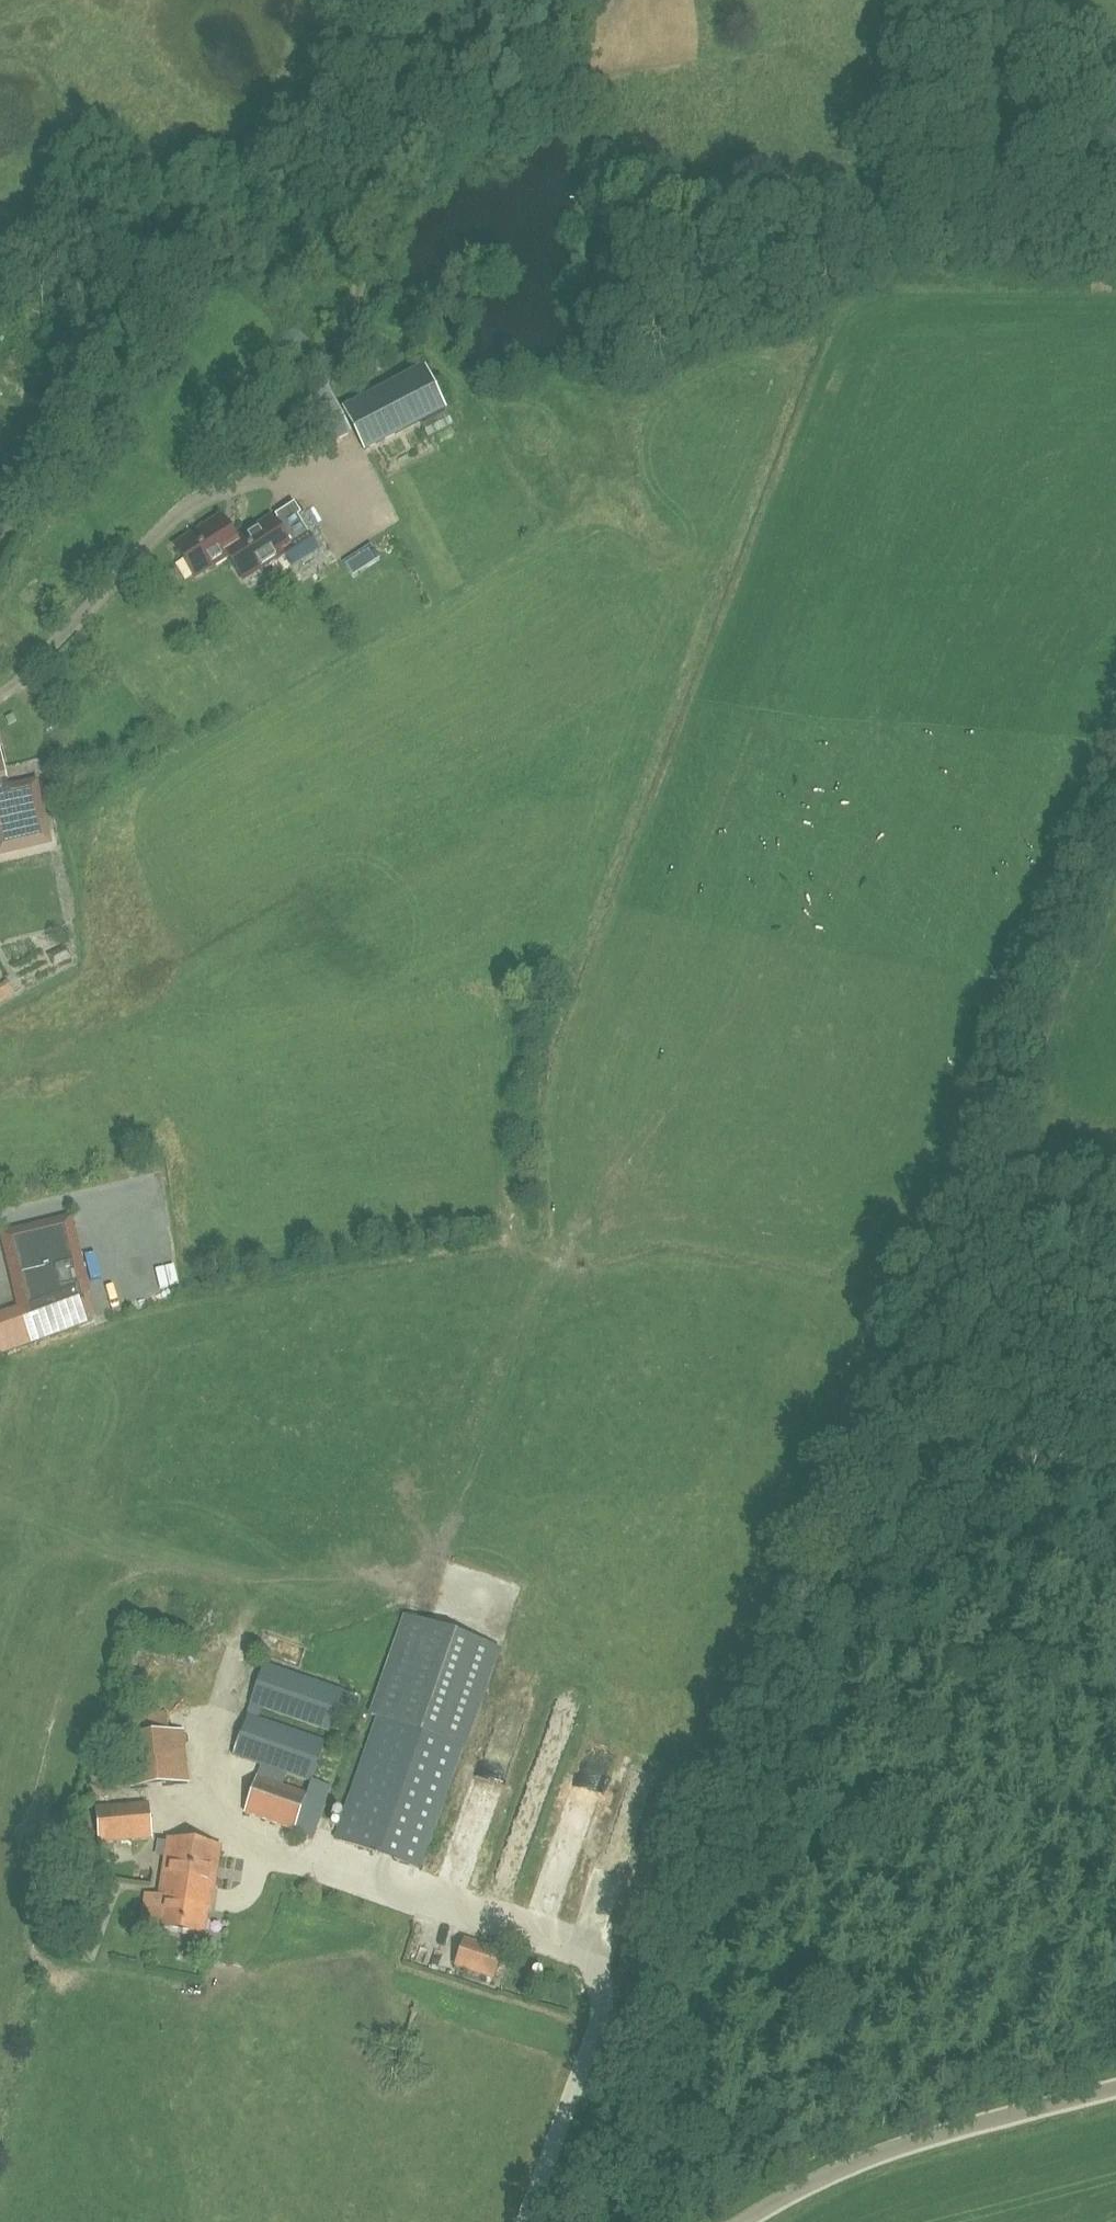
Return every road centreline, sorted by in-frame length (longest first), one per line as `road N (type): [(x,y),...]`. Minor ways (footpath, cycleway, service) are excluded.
road 1 (track): [(122,1504),(169,1334),(196,1310),(182,1174),(84,907),(39,731),(11,683)]
road 2 (unclassified): [(742,2221),(837,2173),(988,2120),(1115,2088)]
road 3 (track): [(801,1895),(1115,1811)]
road 4 (unclassified): [(0,690),(187,503)]
road 5 (track): [(243,1644),(213,1756),(213,1810),(256,1849)]

